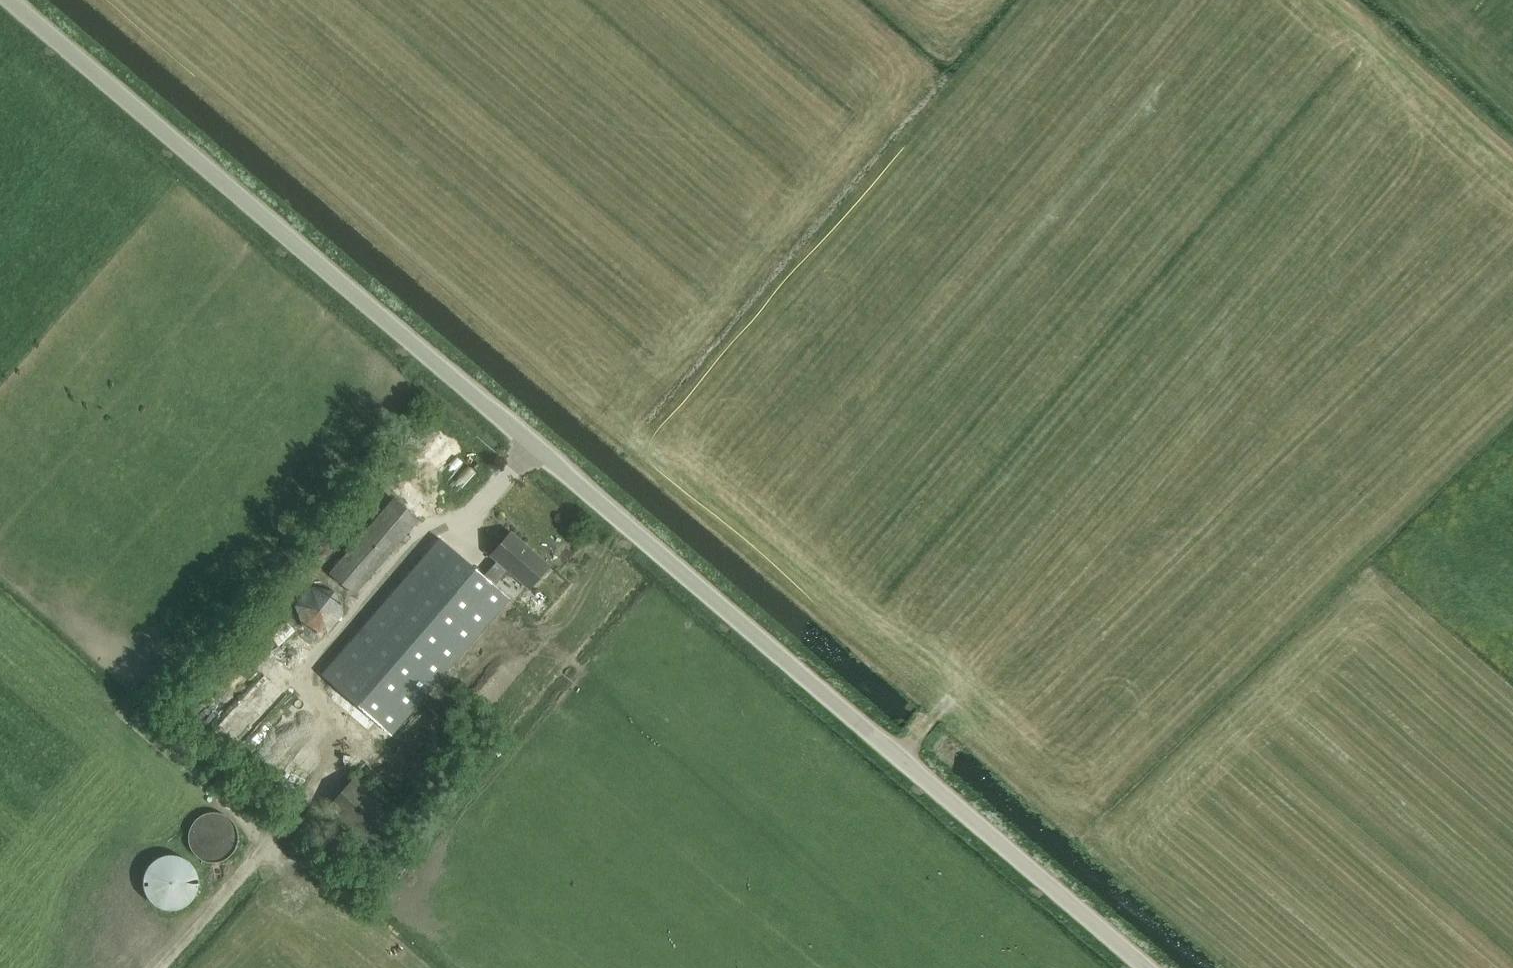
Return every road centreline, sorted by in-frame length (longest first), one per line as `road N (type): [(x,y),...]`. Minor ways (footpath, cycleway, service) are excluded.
road 1 (unclassified): [(1147,967),(9,0)]

